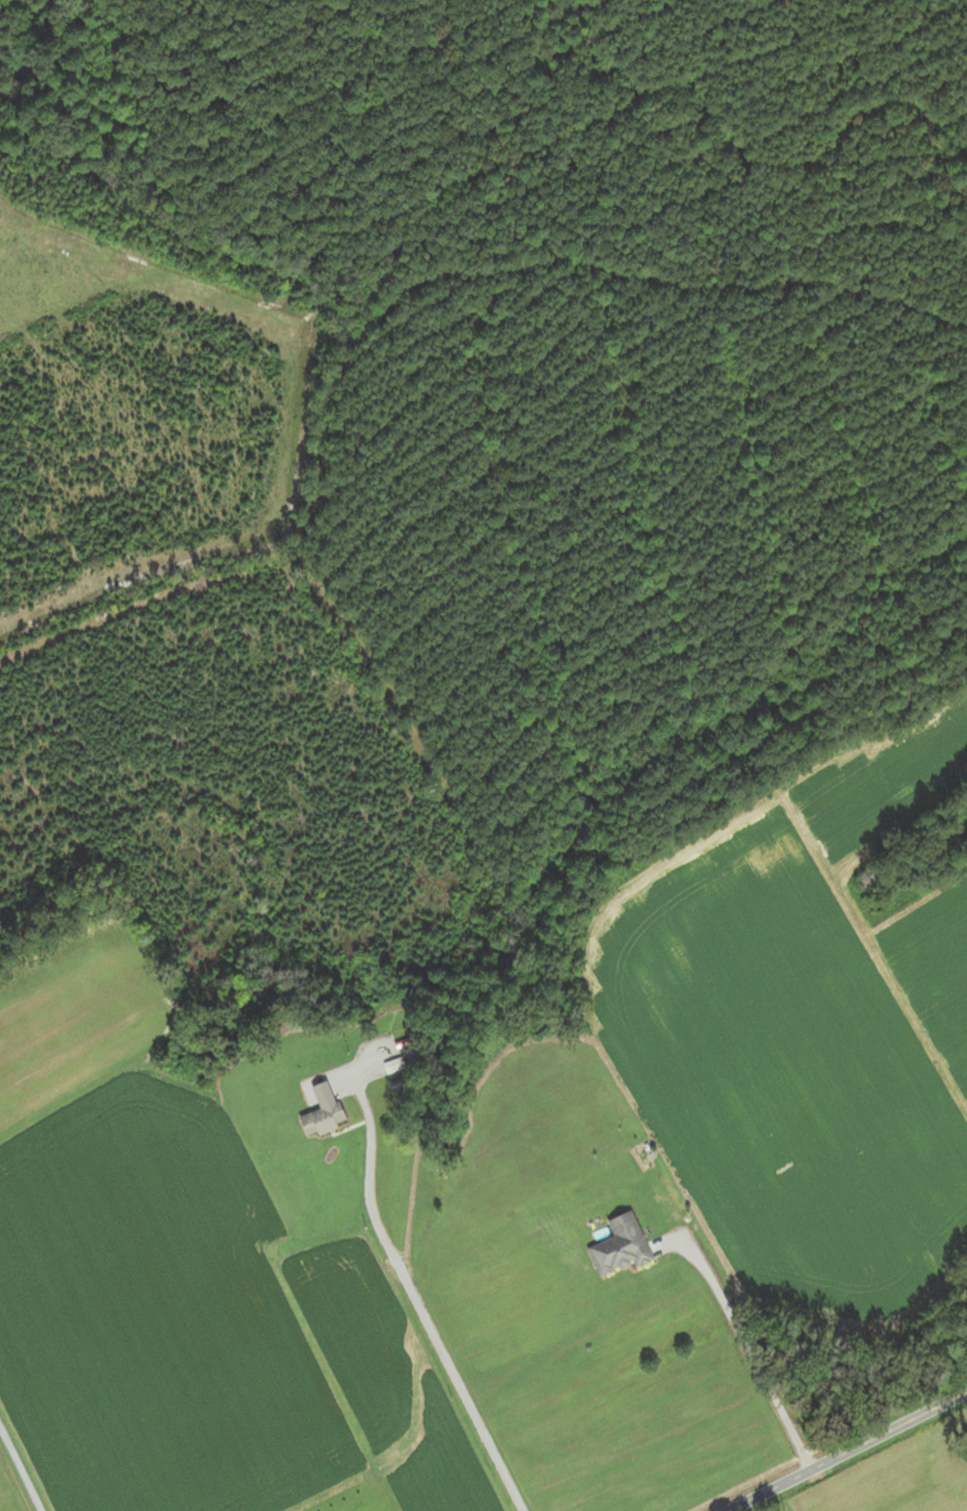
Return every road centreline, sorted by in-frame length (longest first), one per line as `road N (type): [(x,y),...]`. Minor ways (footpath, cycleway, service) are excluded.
road 1 (residential): [(726,1510),(966,1390)]

